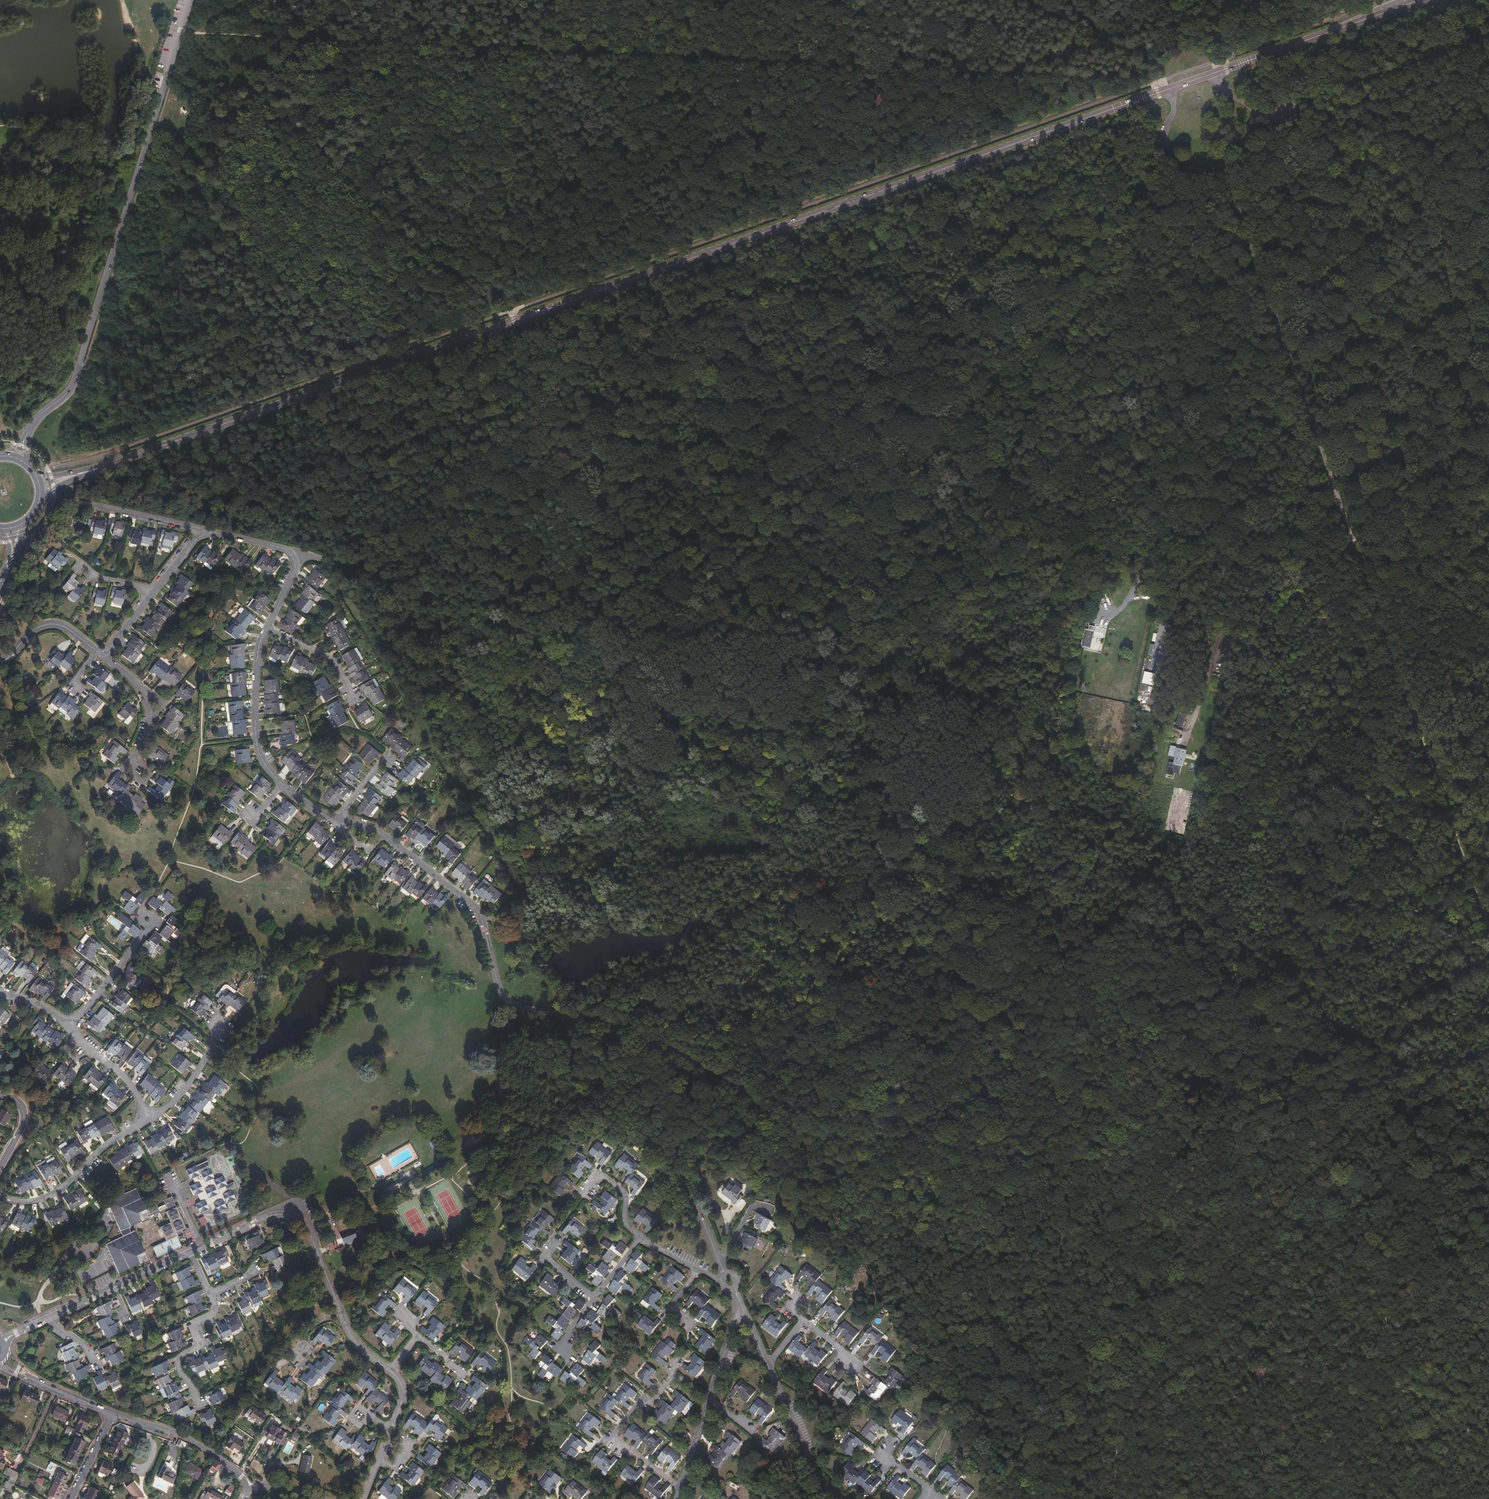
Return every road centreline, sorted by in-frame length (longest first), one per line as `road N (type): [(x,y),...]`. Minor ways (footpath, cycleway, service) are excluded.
road 1 (primary): [(103,467),(1172,88)]
road 2 (track): [(293,561),(323,555),(463,600),(744,634),(841,627),(1100,547),(1204,563),(1363,552)]
road 3 (track): [(182,31),(1155,75),(1172,88)]
road 4 (track): [(197,33),(521,318),(803,439),(921,600)]
road 5 (residential): [(382,833),(480,912),(507,999),(524,1009),(628,1021),(755,1093),(765,1107),(760,1126),(742,1141),(689,1136),(678,1148),(725,1274)]
road 6 (track): [(599,616),(1164,127)]
road 7 (track): [(521,607),(521,318),(562,0)]
road 8 (track): [(1144,938),(1114,1498)]
road 9 (track): [(947,591),(1168,139)]
road 10 (unclassified): [(30,428),(75,383),(191,0)]
road 11 (residential): [(190,1252),(271,1215),(309,1225),(353,1336),(406,1394),(363,1498)]
road 12 (track): [(1228,166),(1363,552)]
road 13 (track): [(1363,552),(1488,920)]
road 14 (residential): [(208,533),(280,546),(293,561),(258,658),(259,751),(282,783)]
road 15 (track): [(1488,219),(1251,109)]
road 16 (unclassified): [(1172,88),(1164,127),(1172,150),(1190,166),(1228,166),(1250,140),(1251,109),(1220,88),(1214,73)]
road 17 (residential): [(741,1306),(814,1467),(843,1498)]
road 18 (primary): [(1214,73),(1419,0)]
road 19 (residential): [(4,1343),(190,1252)]
road 20 (residential): [(679,1498),(741,1306)]
road 21 (residential): [(0,1195),(31,1202),(57,1192),(146,1118)]
road 22 (residential): [(103,656),(208,533)]
road 23 (residential): [(115,1412),(185,1437),(249,1489)]
road 24 (track): [(1030,0),(1162,62)]
road 25 (residential): [(210,1293),(212,1314),(192,1323),(201,1344),(179,1367),(202,1405)]
road 26 (track): [(1363,552),(1407,561),(1439,587),(1488,597)]
road 27 (residential): [(68,1025),(149,924)]
road 28 (residential): [(0,662),(44,624),(68,629),(103,656)]
road 29 (residential): [(146,1118),(170,1106),(194,1078),(218,1020)]
road 30 (residential): [(3,1359),(115,1412)]
road 31 (residential): [(68,1025),(129,1082),(146,1118)]

